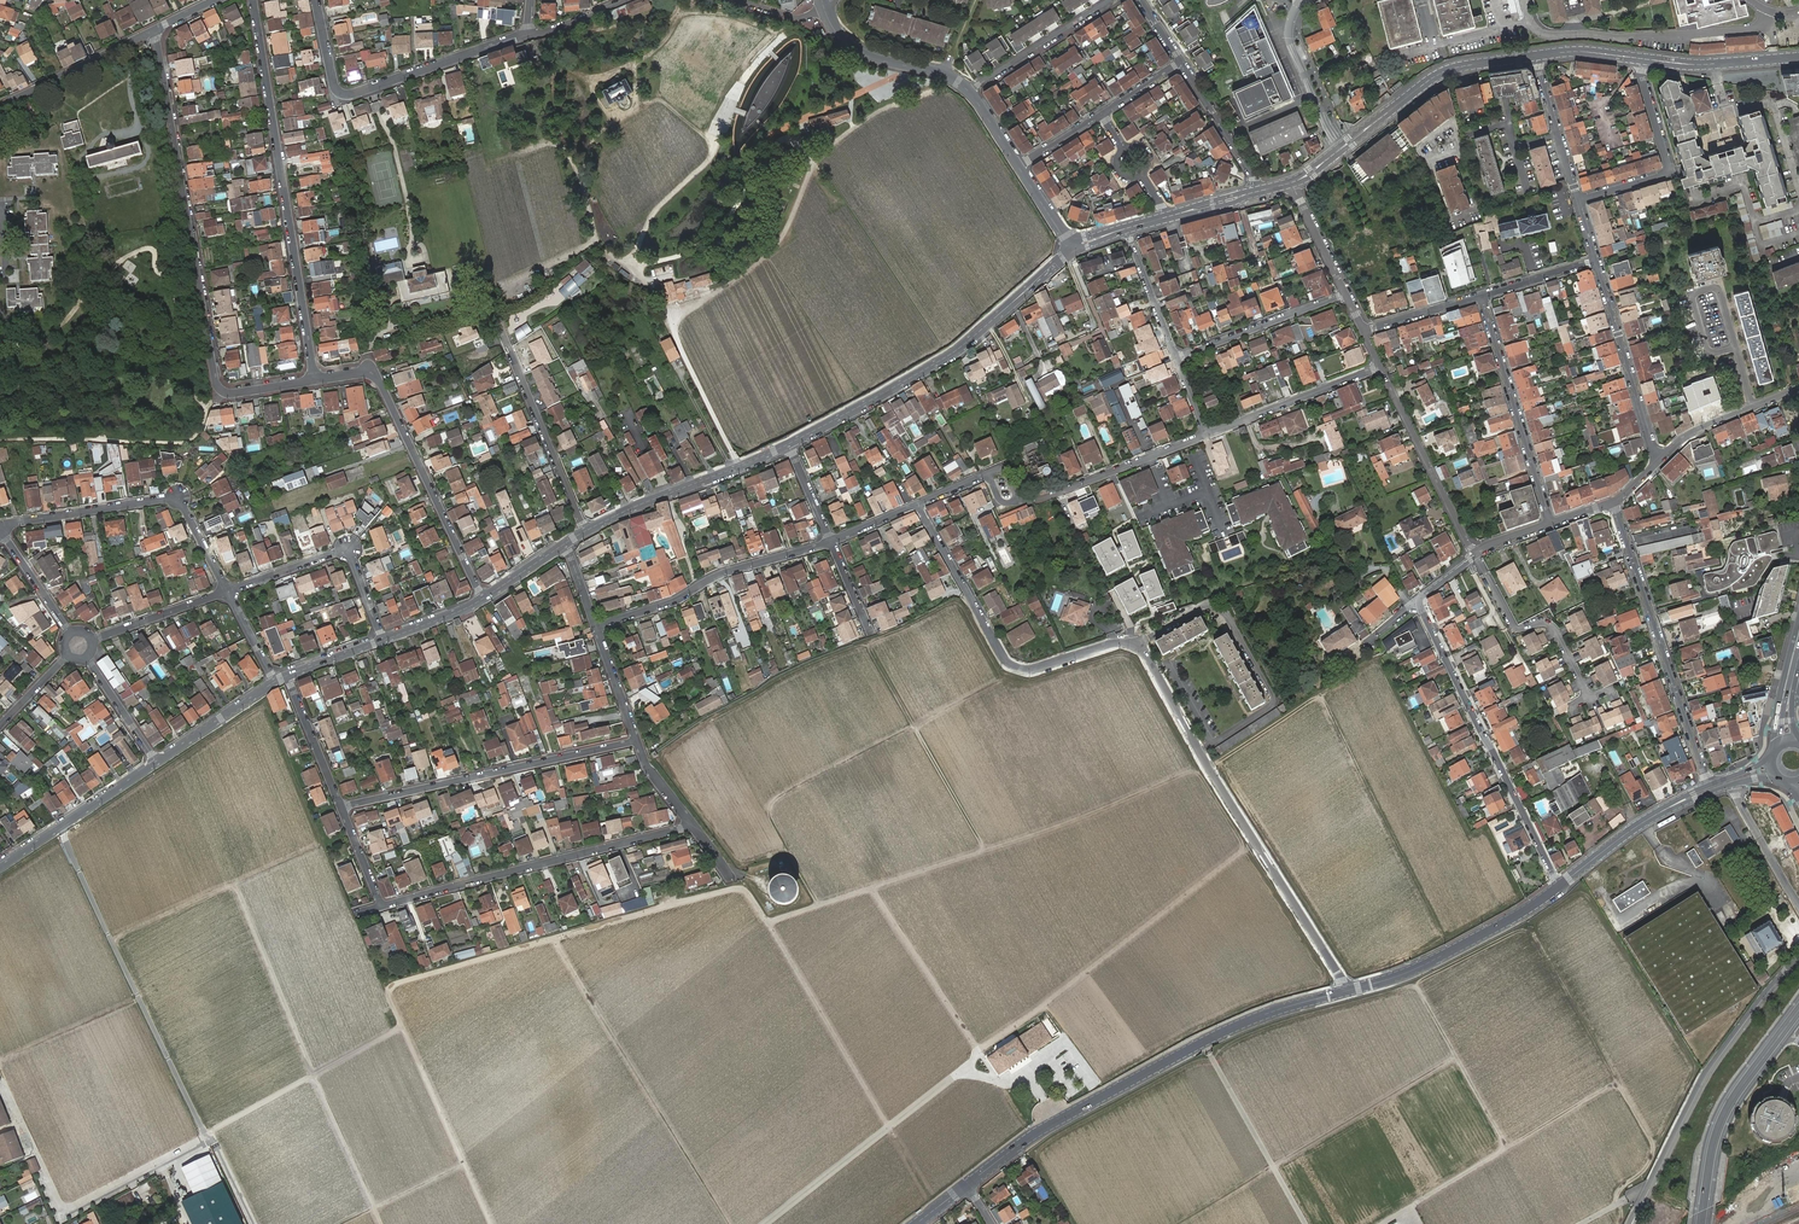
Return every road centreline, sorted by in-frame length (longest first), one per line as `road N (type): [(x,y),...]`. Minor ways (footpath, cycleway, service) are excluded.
road 1 (track): [(1294,925),(1134,660),(1122,655),(1013,685),(954,605),(788,677),(659,758),(739,864),(787,848),(818,904),(765,922),(739,888),(389,986),(402,1028),(313,1077),(234,884),(320,846),(265,704),(0,881)]
road 2 (track): [(1208,768),(1320,696),(1442,938),(1502,905),(1378,660)]
road 3 (residential): [(1344,991),(1144,650),(1121,641),(1017,670),(919,503)]
road 4 (track): [(1255,842),(1045,1005),(1095,1083),(1193,1028),(1324,981),(1294,925)]
road 5 (track): [(1528,925),(1416,983),(1232,1042),(1213,1060),(1049,1141),(1036,1156),(1075,1223)]
road 6 (track): [(1617,1223),(1617,1193),(1645,1168),(1656,1146),(1528,925),(1582,890),(1694,1068)]
road 7 (residential): [(156,28),(217,384),(227,394),(315,380)]
road 8 (track): [(738,467),(670,327),(762,262),(793,218),(815,164),(857,125),(849,105)]
road 9 (residential): [(342,807),(382,905),(695,826)]
road 10 (primary): [(966,1185),(1055,1122),(1203,1042),(1344,991)]
road 11 (track): [(1195,769),(1090,815),(818,904)]
road 12 (residential): [(315,380),(252,0)]
road 13 (track): [(537,60),(603,77),(653,52),(682,15),(718,12),(820,51),(835,65),(849,105)]
road 14 (track): [(787,36),(727,101),(712,154),(653,213),(638,253),(652,266),(699,256),(720,291)]
road 15 (tertiary): [(789,444),(954,351),(1074,249)]
road 16 (track): [(1442,938),(1390,963),(1349,969),(1219,762)]
road 17 (track): [(552,939),(729,1223)]
road 18 (track): [(1175,1223),(1456,1056)]
road 19 (residential): [(1417,600),(1561,885)]
road 20 (track): [(765,922),(929,1195)]
road 21 (track): [(0,1061),(140,999),(207,1138),(212,1131)]
road 22 (track): [(787,848),(768,814),(773,799),(1003,680)]
road 23 (residential): [(483,599),(377,374),(315,380)]
road 24 (residential): [(529,35),(338,99),(317,0)]
road 25 (residential): [(637,741),(342,807)]
road 26 (residential): [(1709,785),(1614,501)]
road 27 (track): [(907,65),(870,103),(817,112),(793,127),(699,256)]
road 28 (residential): [(228,591),(180,496),(1,529)]
road 29 (tertiary): [(1537,56),(1441,73),(1292,184)]
road 30 (track): [(389,327),(404,332),(464,312),(600,239),(646,230)]
road 31 (track): [(212,1131),(313,1077),(380,1223)]
road 32 (track): [(112,937),(234,884),(182,760)]
road 33 (residential): [(597,627),(679,600),(715,576),(832,542)]
road 34 (track): [(1617,1081),(1403,1211)]
road 35 (primary): [(1344,991),(1421,966),(1561,885)]
road 36 (residential): [(1551,523),(1481,295)]
road 37 (track): [(867,644),(985,850)]
road 38 (tertiary): [(1704,1223),(1730,1108),(1798,1019)]
road 39 (residential): [(383,639),(350,548),(228,591)]
road 40 (tertiary): [(584,531),(789,444)]
road 41 (track): [(815,164),(939,341)]
road 42 (track): [(402,1028),(492,1223)]
road 43 (residential): [(1578,200),(1668,172),(1642,58)]
road 44 (residential): [(584,531),(504,336)]
road 45 (residential): [(1380,367),(1475,554)]
road 46 (residential): [(1596,261),(1650,439),(1666,455)]
road 47 (residential): [(1017,500),(1035,501),(1205,435)]
road 48 (track): [(977,1050),(872,887)]
road 49 (tertiary): [(0,867),(157,763)]
road 50 (residential): [(1205,435),(1380,367)]
road 51 (track): [(1416,983),(1507,1147)]
road 52 (residential): [(1346,294),(1176,359)]
road 53 (track): [(140,999),(65,838)]
road 54 (residential): [(0,106),(156,28)]
road 55 (tertiary): [(824,9),(836,32),(869,55),(944,75),(970,91)]
road 56 (residential): [(1110,0),(970,91)]
road 57 (track): [(600,239),(563,145),(503,157)]
road 58 (residential): [(1259,193),(1182,62)]
road 59 (residential): [(1537,56),(1578,200)]
road 60 (residential): [(1666,455),(1689,434),(1798,388)]
road 61 (residential): [(228,591),(92,640)]
road 62 (tertiary): [(157,763),(274,682)]
road 63 (residential): [(287,676),(342,807)]
road 64 (residential): [(1127,229),(1176,359)]
road 65 (track): [(678,0),(670,17),(634,26),(637,86),(648,106)]
road 66 (track): [(340,1223),(464,1164)]
road 67 (primary): [(1561,885),(1668,808)]
road 68 (residential): [(86,658),(157,763)]
road 69 (residential): [(1,529),(71,634)]
road 70 (residential): [(1363,330),(1481,295)]
road 71 (residential): [(1292,184),(1346,294)]
road 72 (residential): [(637,741),(597,627)]
road 73 (residential): [(1481,295),(1596,261)]

